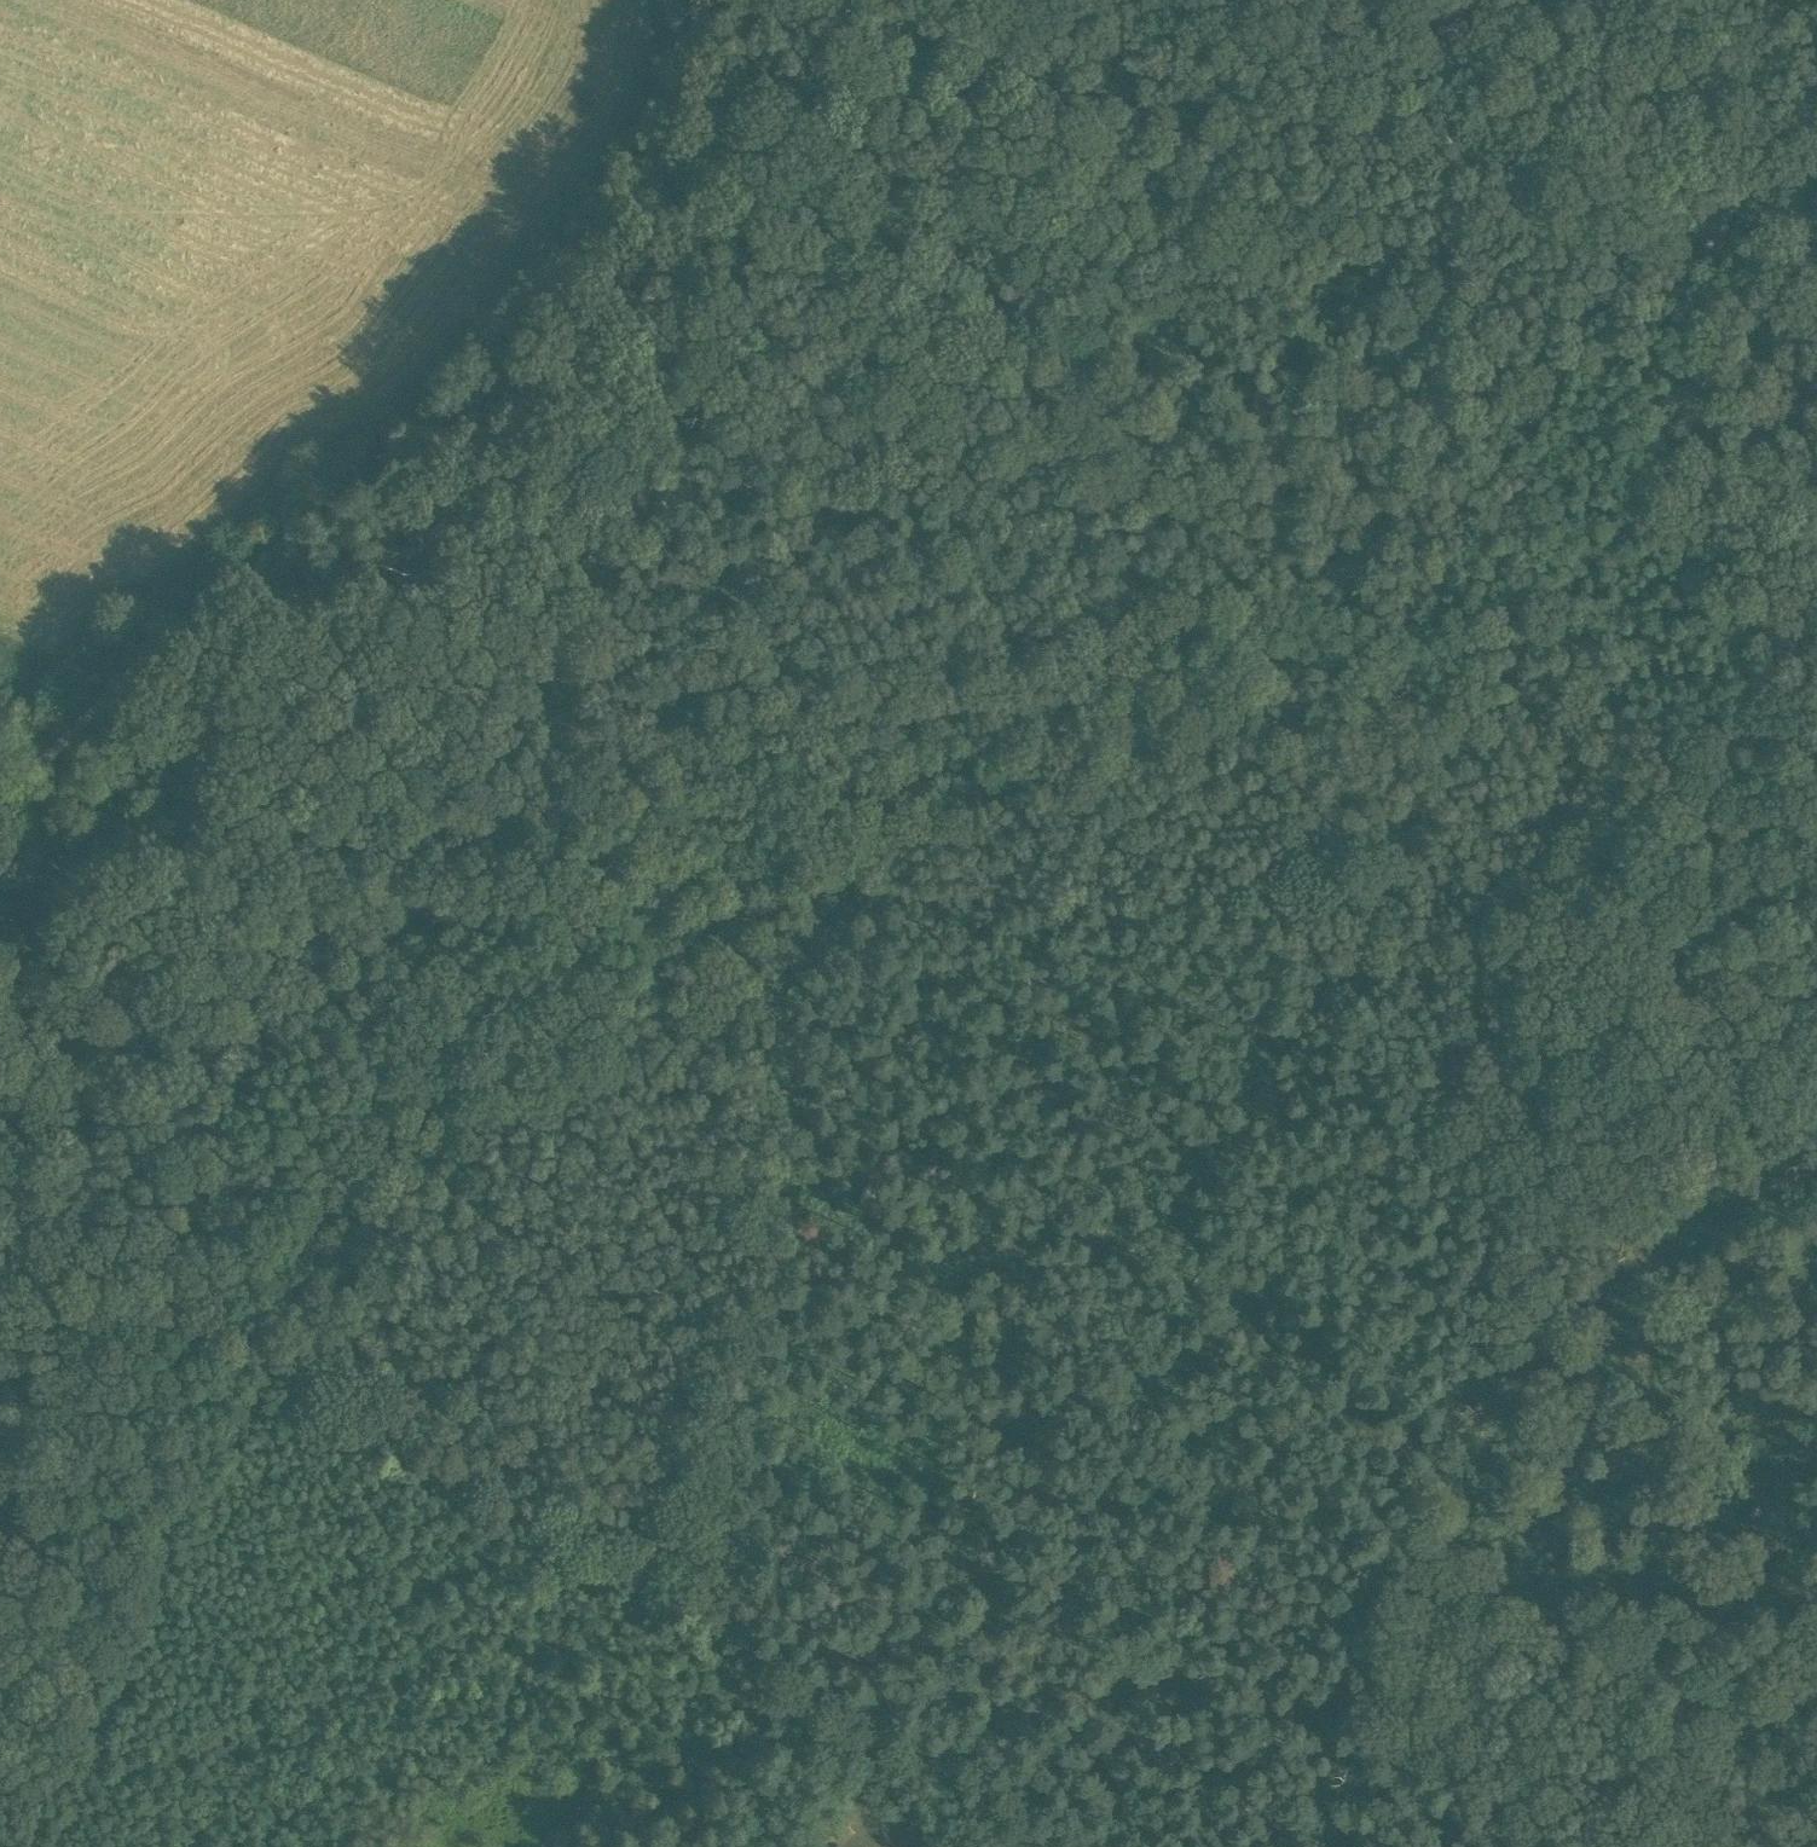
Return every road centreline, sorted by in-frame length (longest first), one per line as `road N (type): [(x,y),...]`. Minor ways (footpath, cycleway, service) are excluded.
road 1 (track): [(1088,1846),(882,1747),(737,1653),(712,1620),(783,790),(786,705),(769,652),(713,576),(603,504),(529,486),(358,486)]
road 2 (track): [(358,486),(409,450),(542,271),(662,132),(675,56),(674,0)]
road 3 (track): [(358,486),(238,577),(0,794)]

